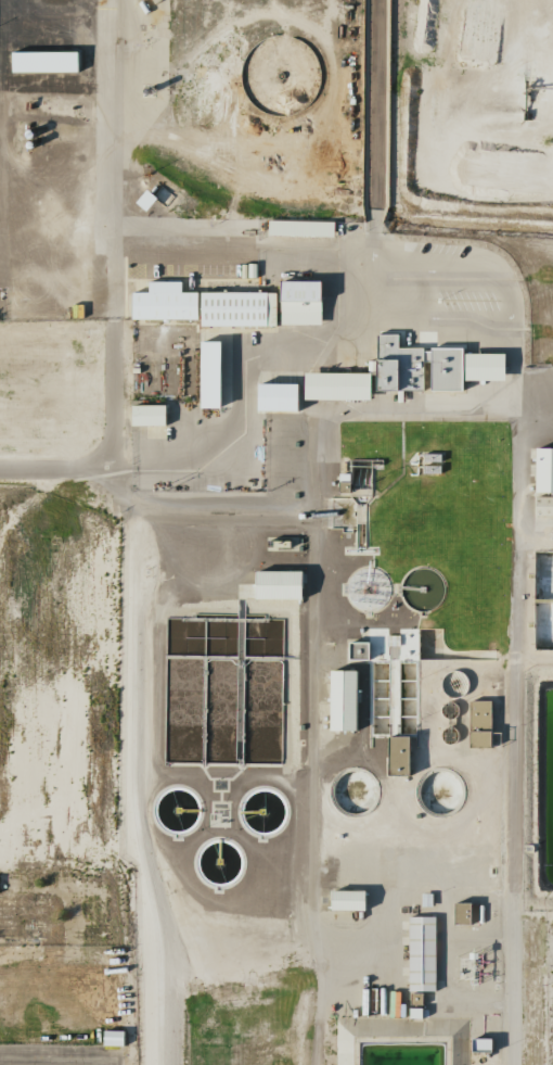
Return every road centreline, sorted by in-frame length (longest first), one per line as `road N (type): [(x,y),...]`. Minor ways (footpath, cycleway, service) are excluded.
road 1 (residential): [(111,469),(112,0)]
road 2 (residential): [(374,207),(383,0)]

